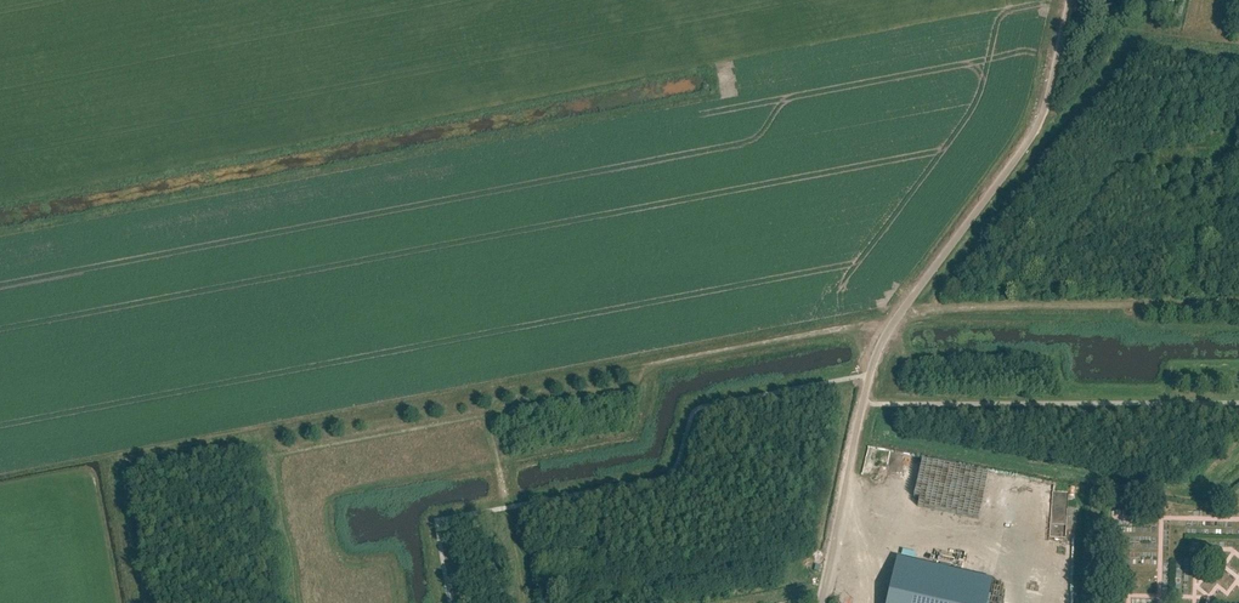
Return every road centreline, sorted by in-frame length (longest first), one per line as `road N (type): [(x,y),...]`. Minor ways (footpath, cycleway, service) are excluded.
road 1 (unclassified): [(870,376),(897,318),(1027,144),(1070,0)]
road 2 (residential): [(820,602),(870,376)]

